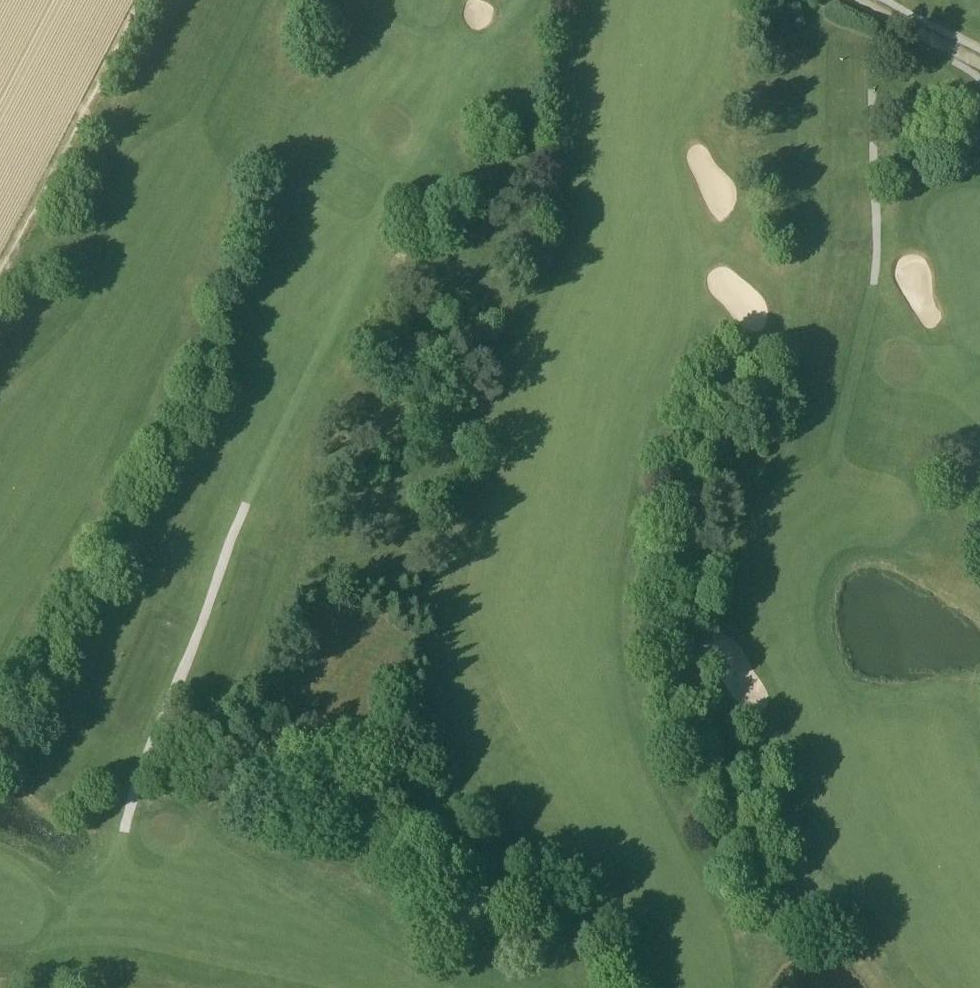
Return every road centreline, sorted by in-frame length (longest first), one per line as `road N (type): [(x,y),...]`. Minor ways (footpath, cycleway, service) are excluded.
road 1 (track): [(0,298),(155,0)]
road 2 (track): [(860,0),(979,63)]

